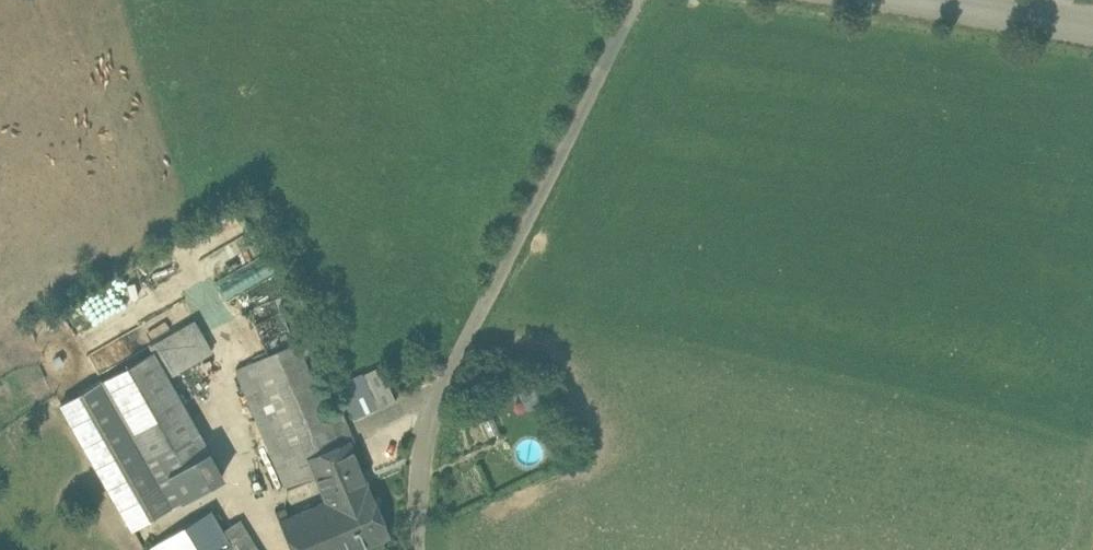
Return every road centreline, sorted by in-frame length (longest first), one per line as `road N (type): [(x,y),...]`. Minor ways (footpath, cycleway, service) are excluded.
road 1 (unclassified): [(880,0),(1092,31)]

